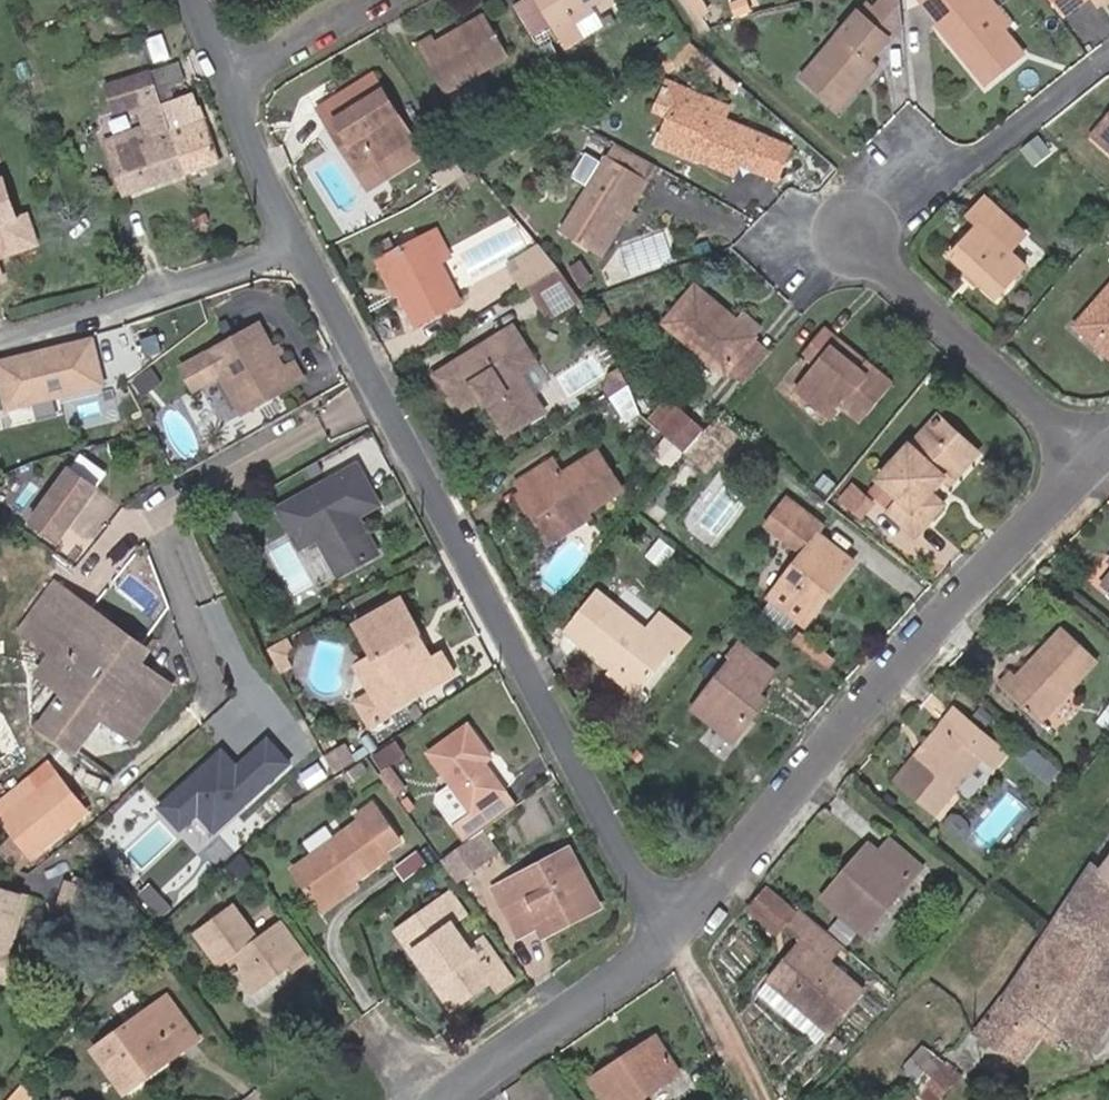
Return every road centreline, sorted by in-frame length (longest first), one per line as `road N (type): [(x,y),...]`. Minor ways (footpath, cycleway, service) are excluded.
road 1 (residential): [(673,936),(475,554),(294,244)]
road 2 (residential): [(1099,458),(673,936)]
road 3 (residential): [(1099,458),(845,224)]
road 4 (unclassified): [(845,224),(951,171),(1108,52)]
road 5 (residential): [(0,342),(294,244)]
road 6 (residential): [(673,936),(458,1099)]
road 7 (residential): [(294,244),(228,78)]
road 8 (residential): [(228,78),(376,0)]

